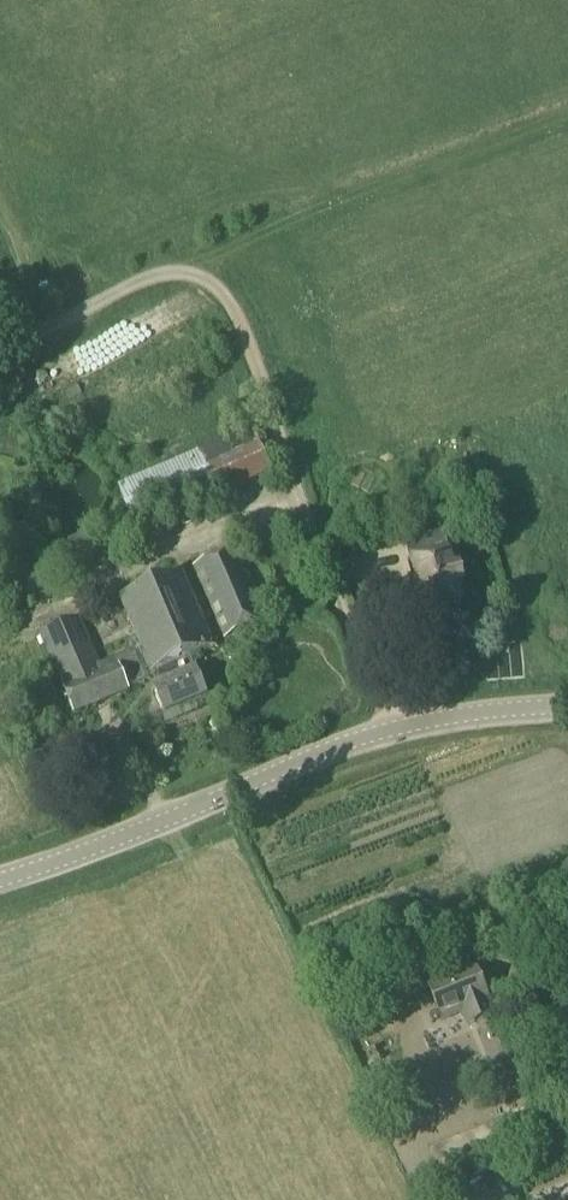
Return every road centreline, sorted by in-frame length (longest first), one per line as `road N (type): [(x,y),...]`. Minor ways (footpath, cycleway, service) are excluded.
road 1 (track): [(0,275),(31,344),(151,279),(190,272),(237,305),(390,736)]
road 2 (tertiary): [(567,711),(390,736),(0,886)]

